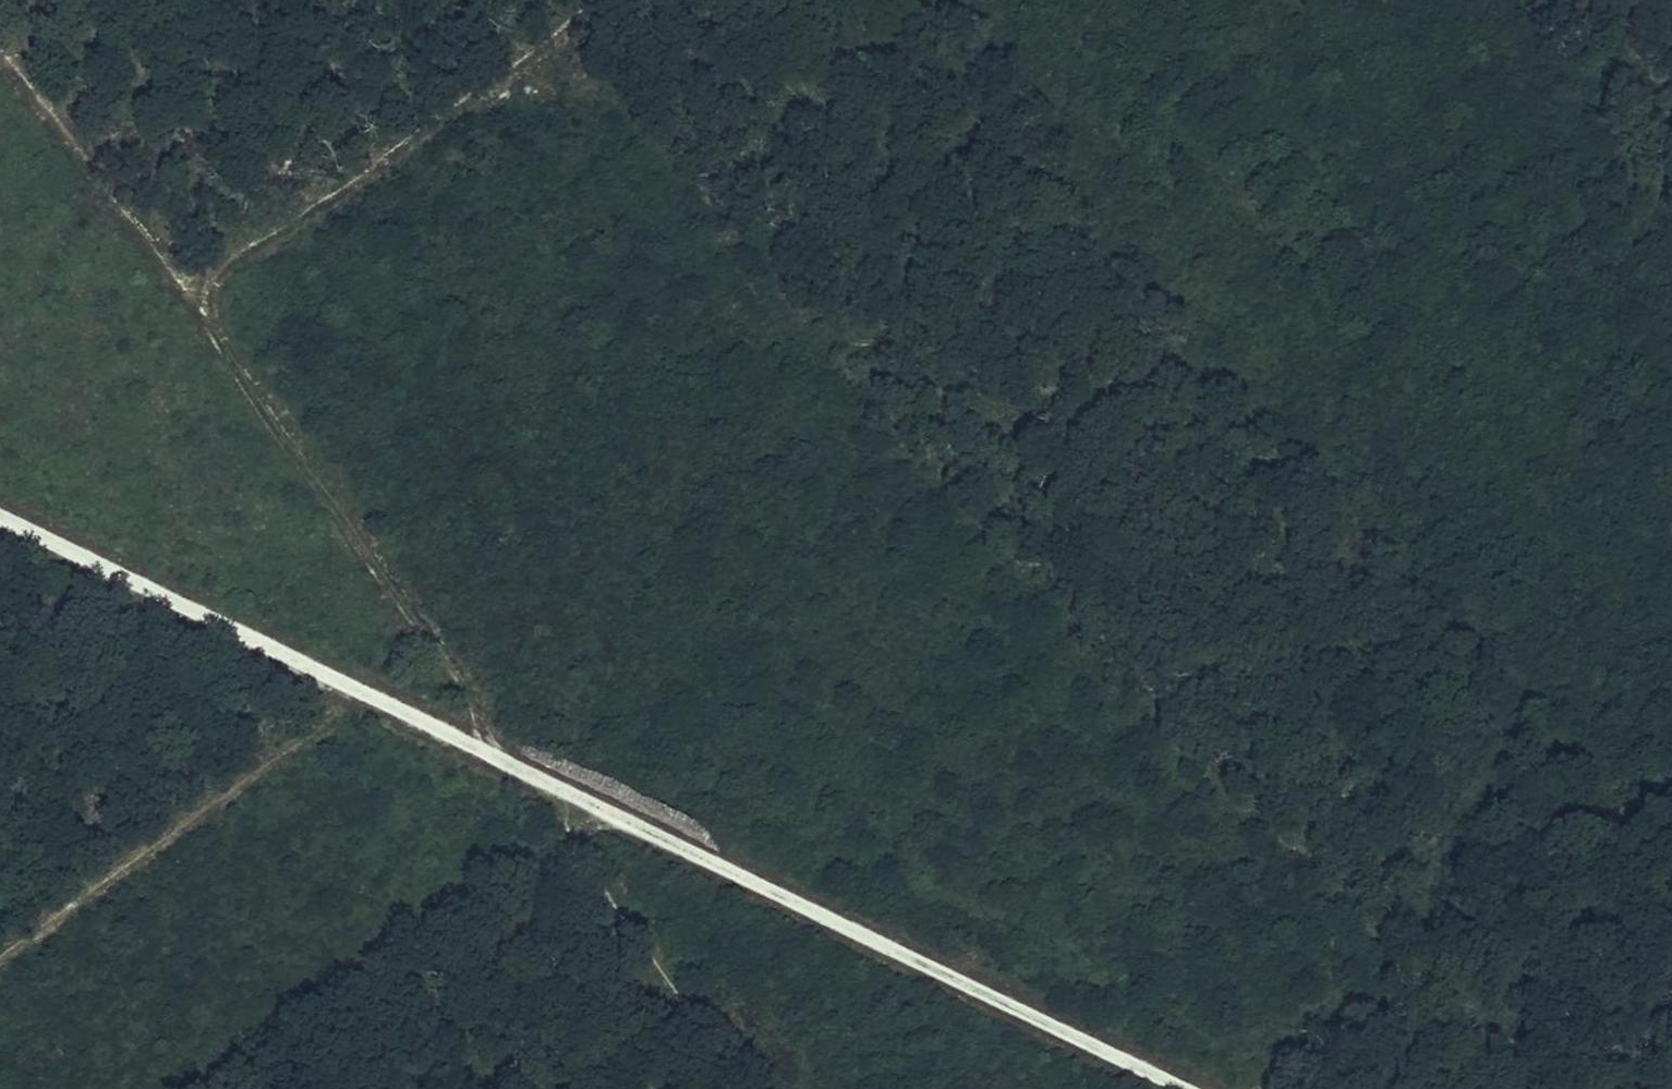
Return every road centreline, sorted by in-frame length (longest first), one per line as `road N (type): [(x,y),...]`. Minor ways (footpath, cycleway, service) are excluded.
road 1 (track): [(1164,1088),(0,508)]

